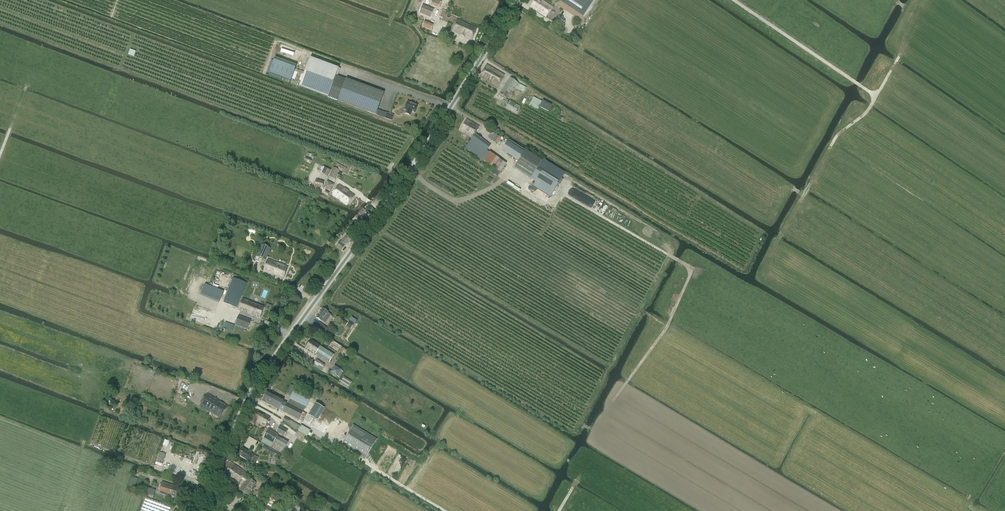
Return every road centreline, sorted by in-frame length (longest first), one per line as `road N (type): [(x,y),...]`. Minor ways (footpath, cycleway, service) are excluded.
road 1 (secondary): [(201,510),(266,368),(387,204),(518,0)]
road 2 (track): [(451,108),(485,130),(510,174),(551,201),(560,194),(689,271),(669,323),(612,401)]
road 3 (track): [(776,244),(839,133),(868,110),(926,0)]
road 4 (track): [(443,510),(251,397)]
road 5 (track): [(874,97),(731,0)]
road 6 (track): [(59,510),(82,449),(0,419)]

